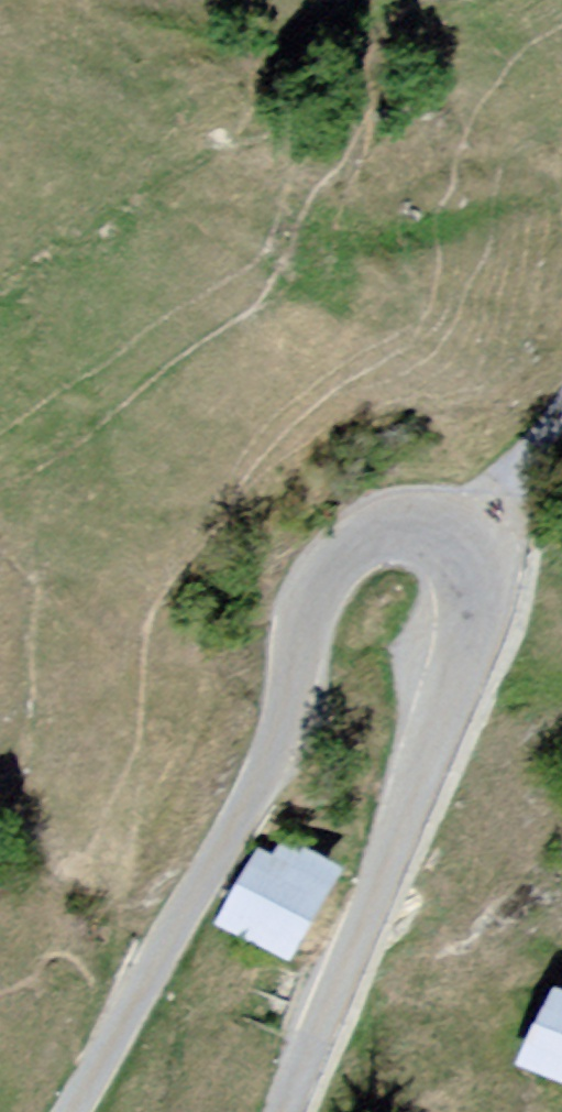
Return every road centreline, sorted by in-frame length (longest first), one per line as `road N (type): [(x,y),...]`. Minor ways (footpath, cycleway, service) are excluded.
road 1 (residential): [(71,1111),(286,735),(317,592),(342,547),(428,524),(471,543),(486,584),(358,952),(285,1111)]
road 2 (track): [(561,370),(471,543)]

